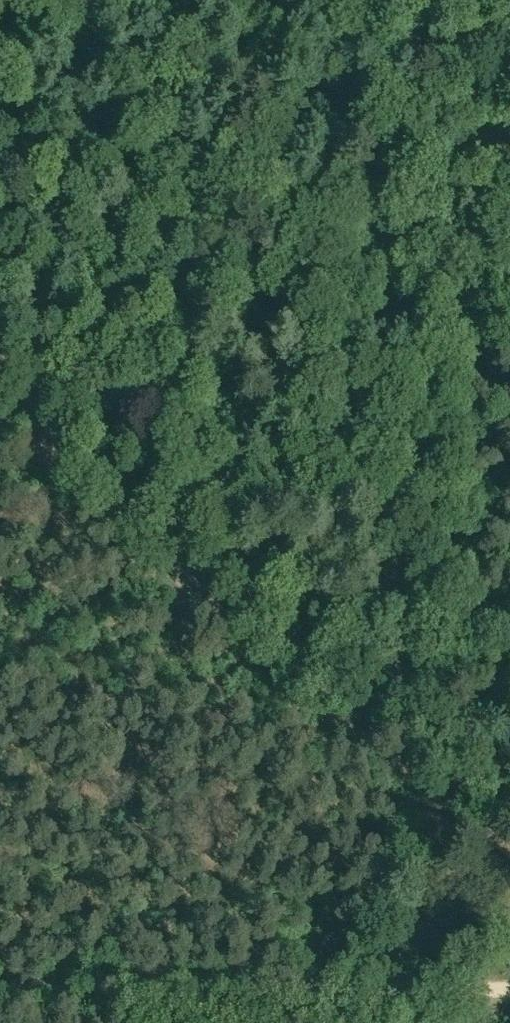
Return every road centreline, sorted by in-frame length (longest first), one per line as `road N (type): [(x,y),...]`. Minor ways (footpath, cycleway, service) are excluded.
road 1 (unclassified): [(0,379),(114,505),(225,610),(509,817)]
road 2 (unclassified): [(509,174),(480,156),(452,152),(274,218),(0,235)]
road 3 (track): [(0,997),(509,991)]

